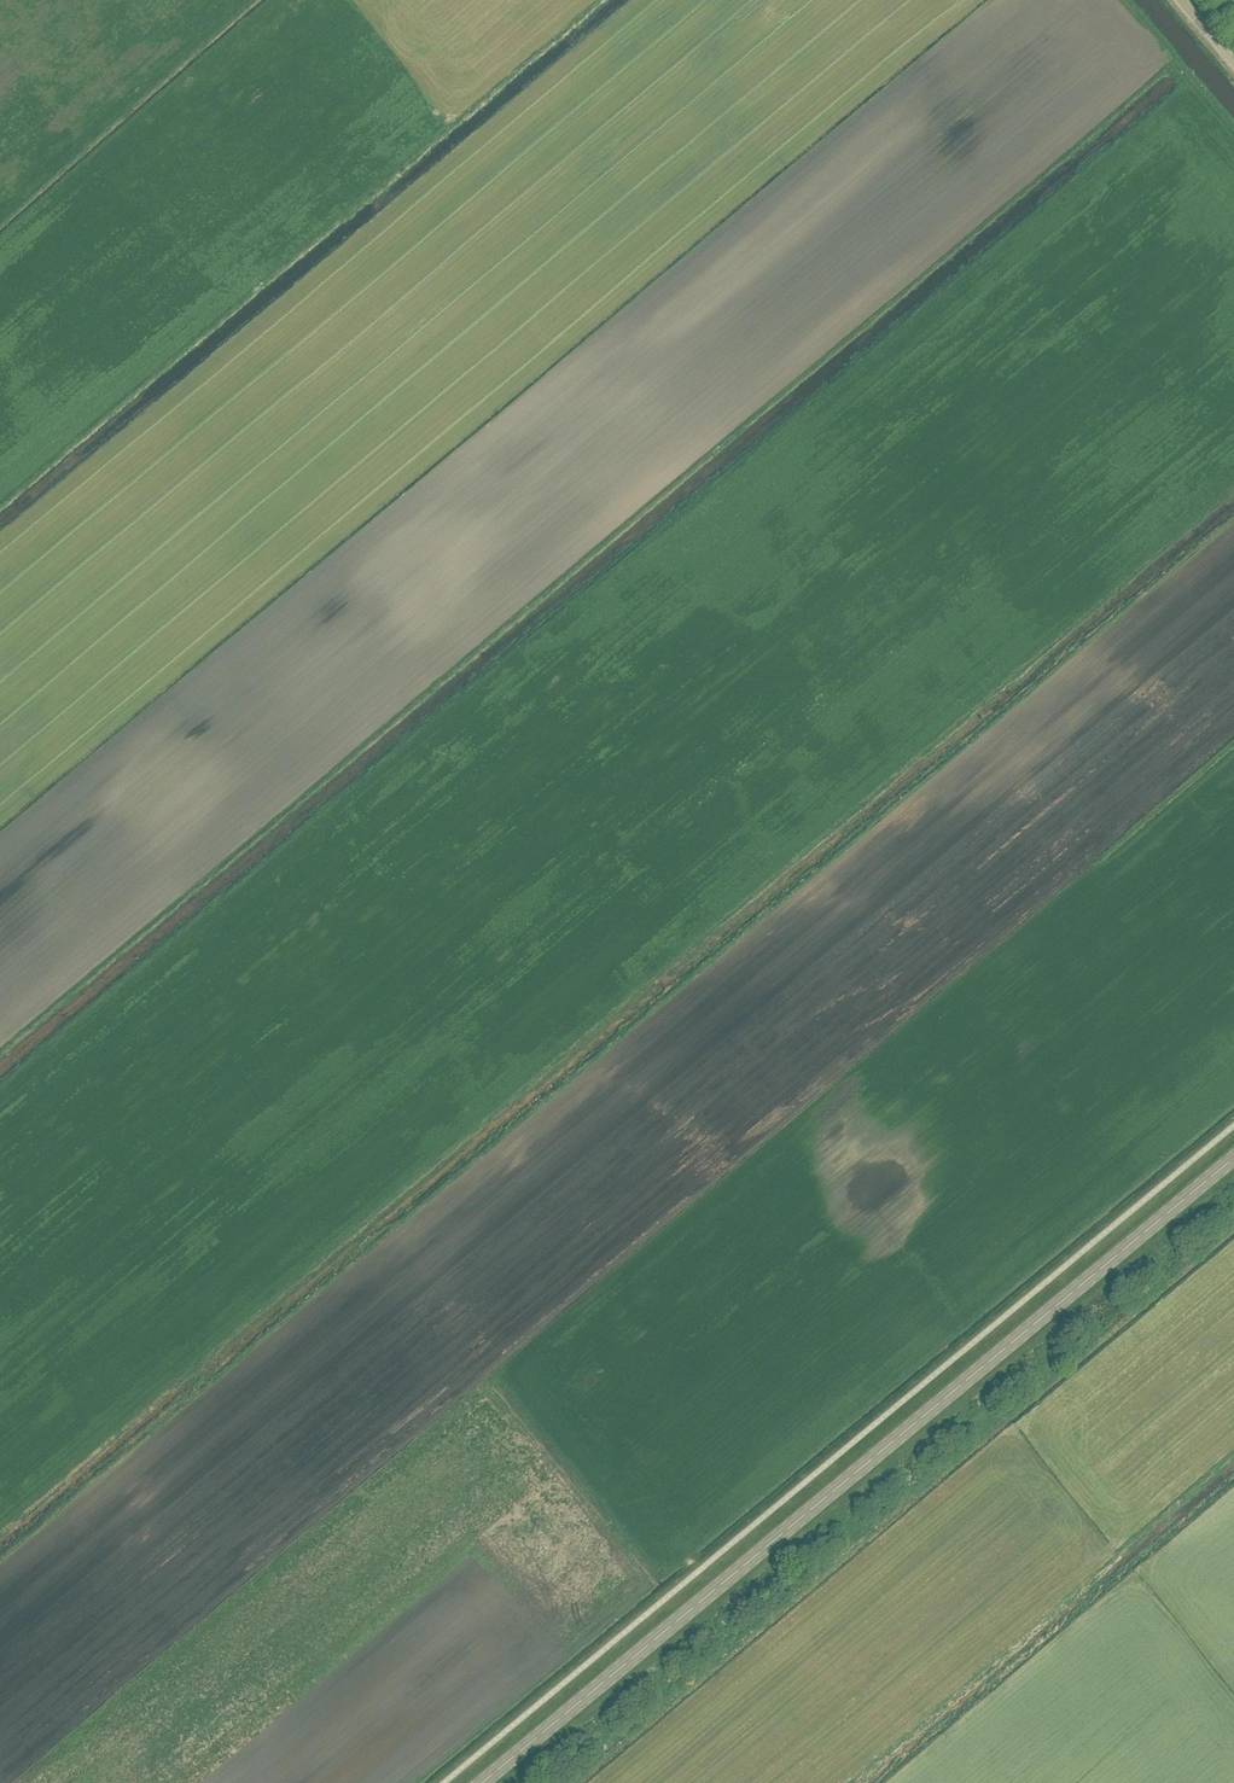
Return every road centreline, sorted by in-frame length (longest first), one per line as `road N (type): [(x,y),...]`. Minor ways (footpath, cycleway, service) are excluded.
road 1 (tertiary): [(483,1782),(1233,1159)]

